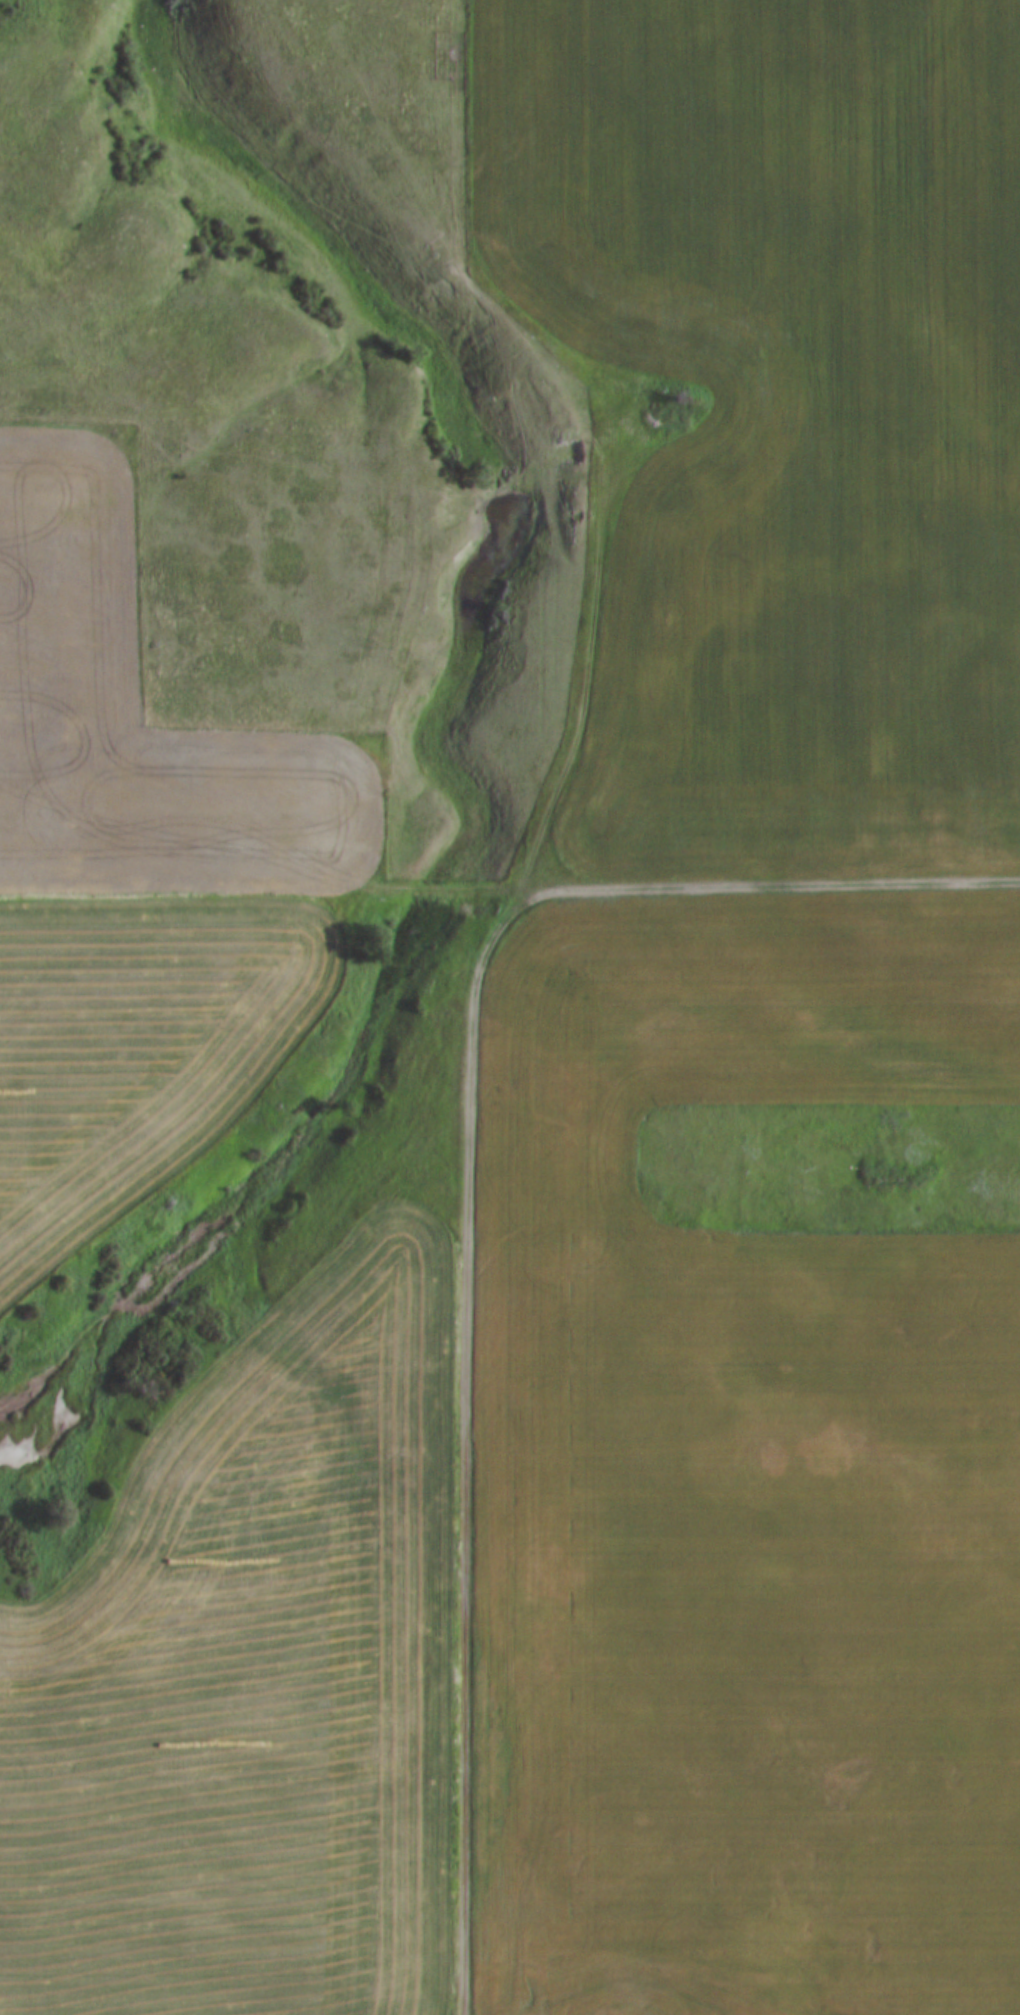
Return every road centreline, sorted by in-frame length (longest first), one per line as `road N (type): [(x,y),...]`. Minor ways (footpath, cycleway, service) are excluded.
road 1 (track): [(463,2014),(460,1250),(469,1023),(493,945),(554,880),(1019,877)]

